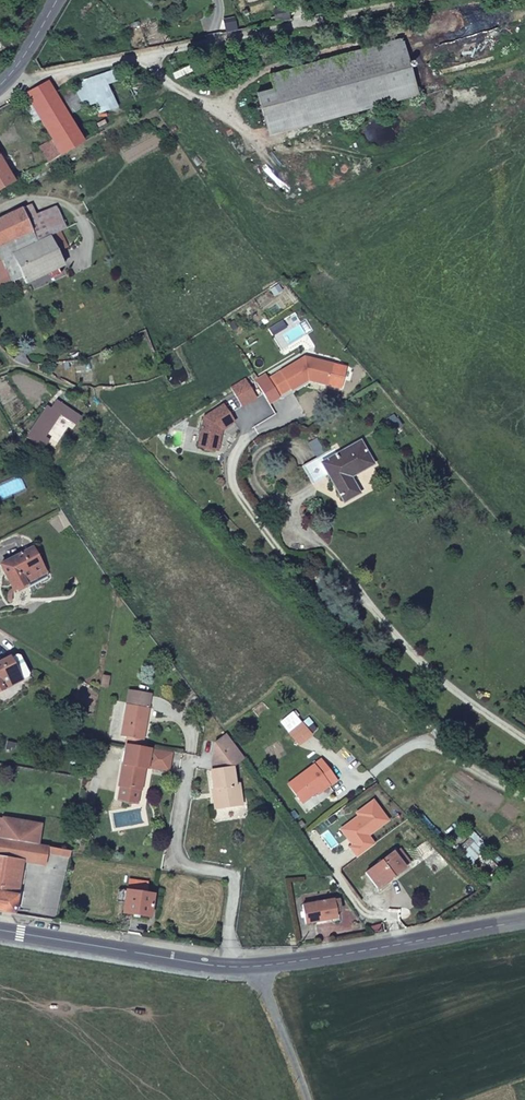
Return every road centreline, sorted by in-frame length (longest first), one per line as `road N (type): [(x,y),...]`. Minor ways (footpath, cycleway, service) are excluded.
road 1 (unclassified): [(11,78),(414,0)]
road 2 (secondary): [(524,922),(261,966)]
road 3 (residential): [(227,967),(233,876),(176,858),(190,755)]
road 4 (secondary): [(227,967),(0,931)]
road 5 (unclassified): [(308,1099),(261,966)]

